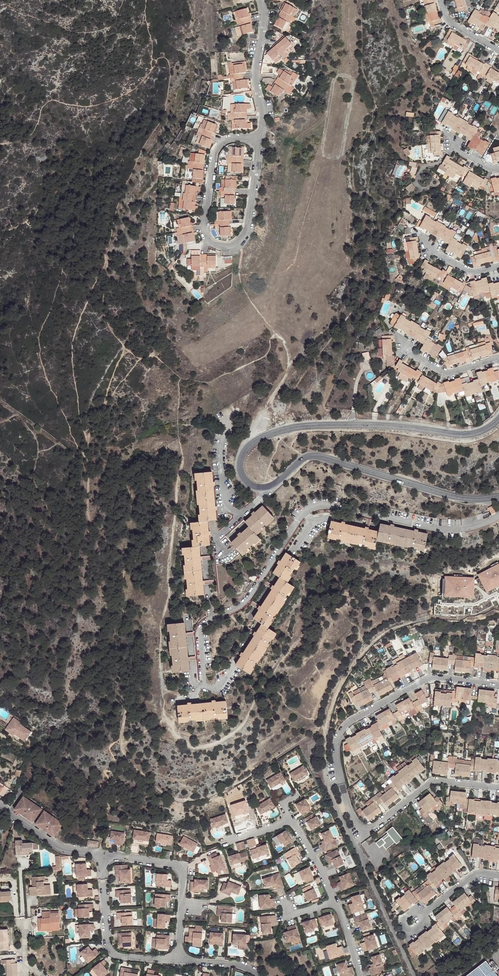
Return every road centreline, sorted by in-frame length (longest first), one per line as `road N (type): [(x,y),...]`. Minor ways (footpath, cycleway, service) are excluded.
road 1 (track): [(328,724),(221,791),(188,801),(165,793),(126,758),(126,647),(120,623),(87,576),(89,432),(123,356),(161,358),(183,379),(200,382),(265,355),(276,335)]
road 2 (residential): [(498,514),(461,529),(328,504),(307,509),(246,598),(200,628),(205,686),(217,690),(233,671)]
road 3 (residential): [(498,685),(426,679),(348,722),(337,744),(347,806),(364,832),(436,780),(498,787)]
road 4 (residential): [(265,488),(247,483),(240,466),(248,447),(269,435),(313,426),(471,434),(498,418)]
road 5 (residential): [(498,497),(456,498),(313,455),(265,488)]
road 6 (residential): [(260,139),(223,141),(212,160),(204,234),(225,248),(247,231)]
road 7 (residential): [(101,856),(184,872),(179,961)]
road 8 (residential): [(101,856),(111,952),(179,961)]
road 9 (residential): [(259,0),(260,139)]

